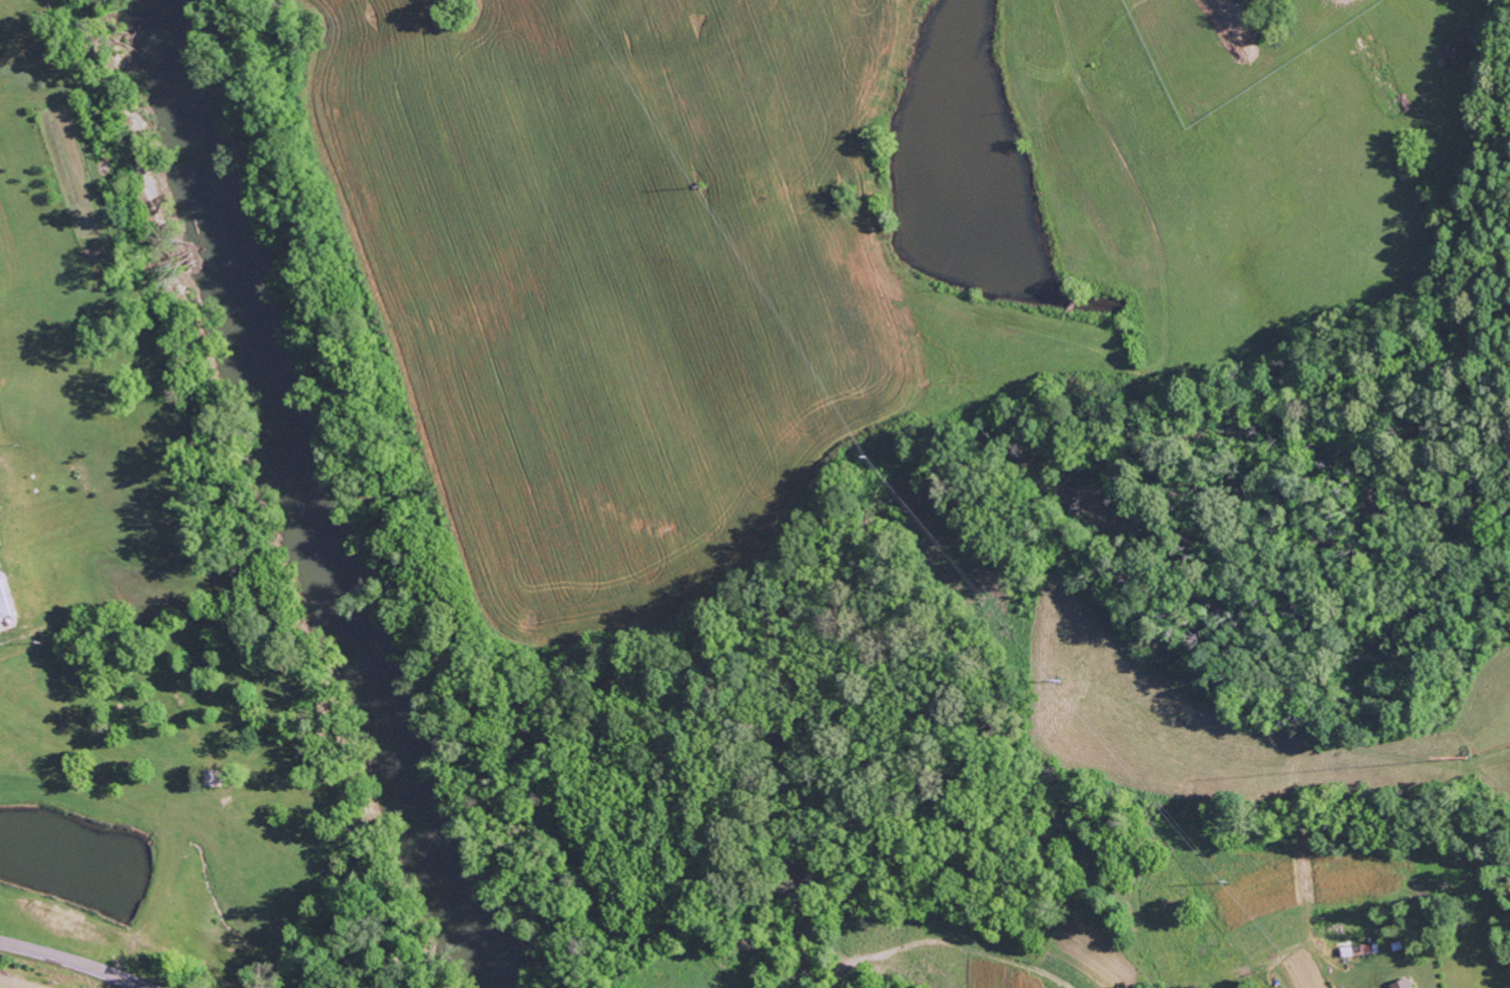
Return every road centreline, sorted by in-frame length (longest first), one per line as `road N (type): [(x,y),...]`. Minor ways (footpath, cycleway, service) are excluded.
road 1 (tertiary): [(138,987),(0,945)]

